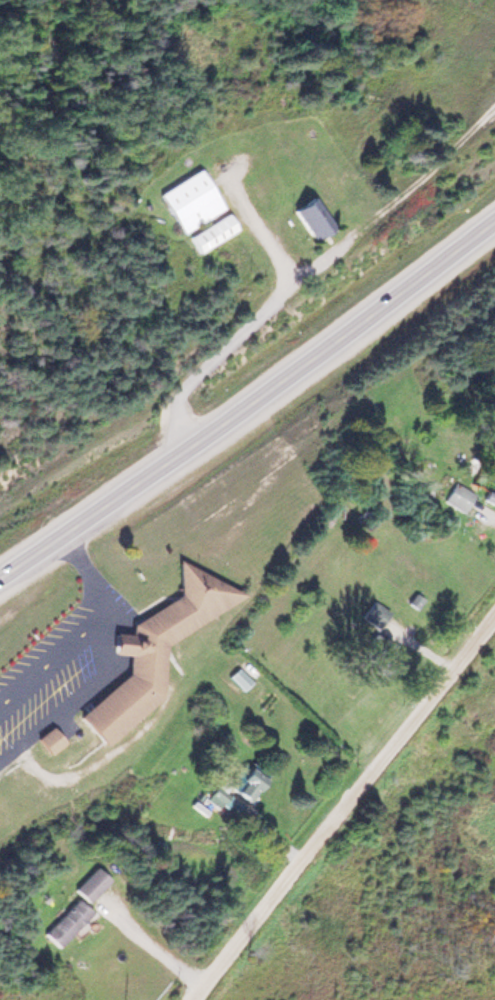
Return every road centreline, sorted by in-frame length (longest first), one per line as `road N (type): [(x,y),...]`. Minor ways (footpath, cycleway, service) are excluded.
road 1 (secondary): [(0,582),(320,361),(494,228)]
road 2 (residential): [(182,999),(494,604)]

